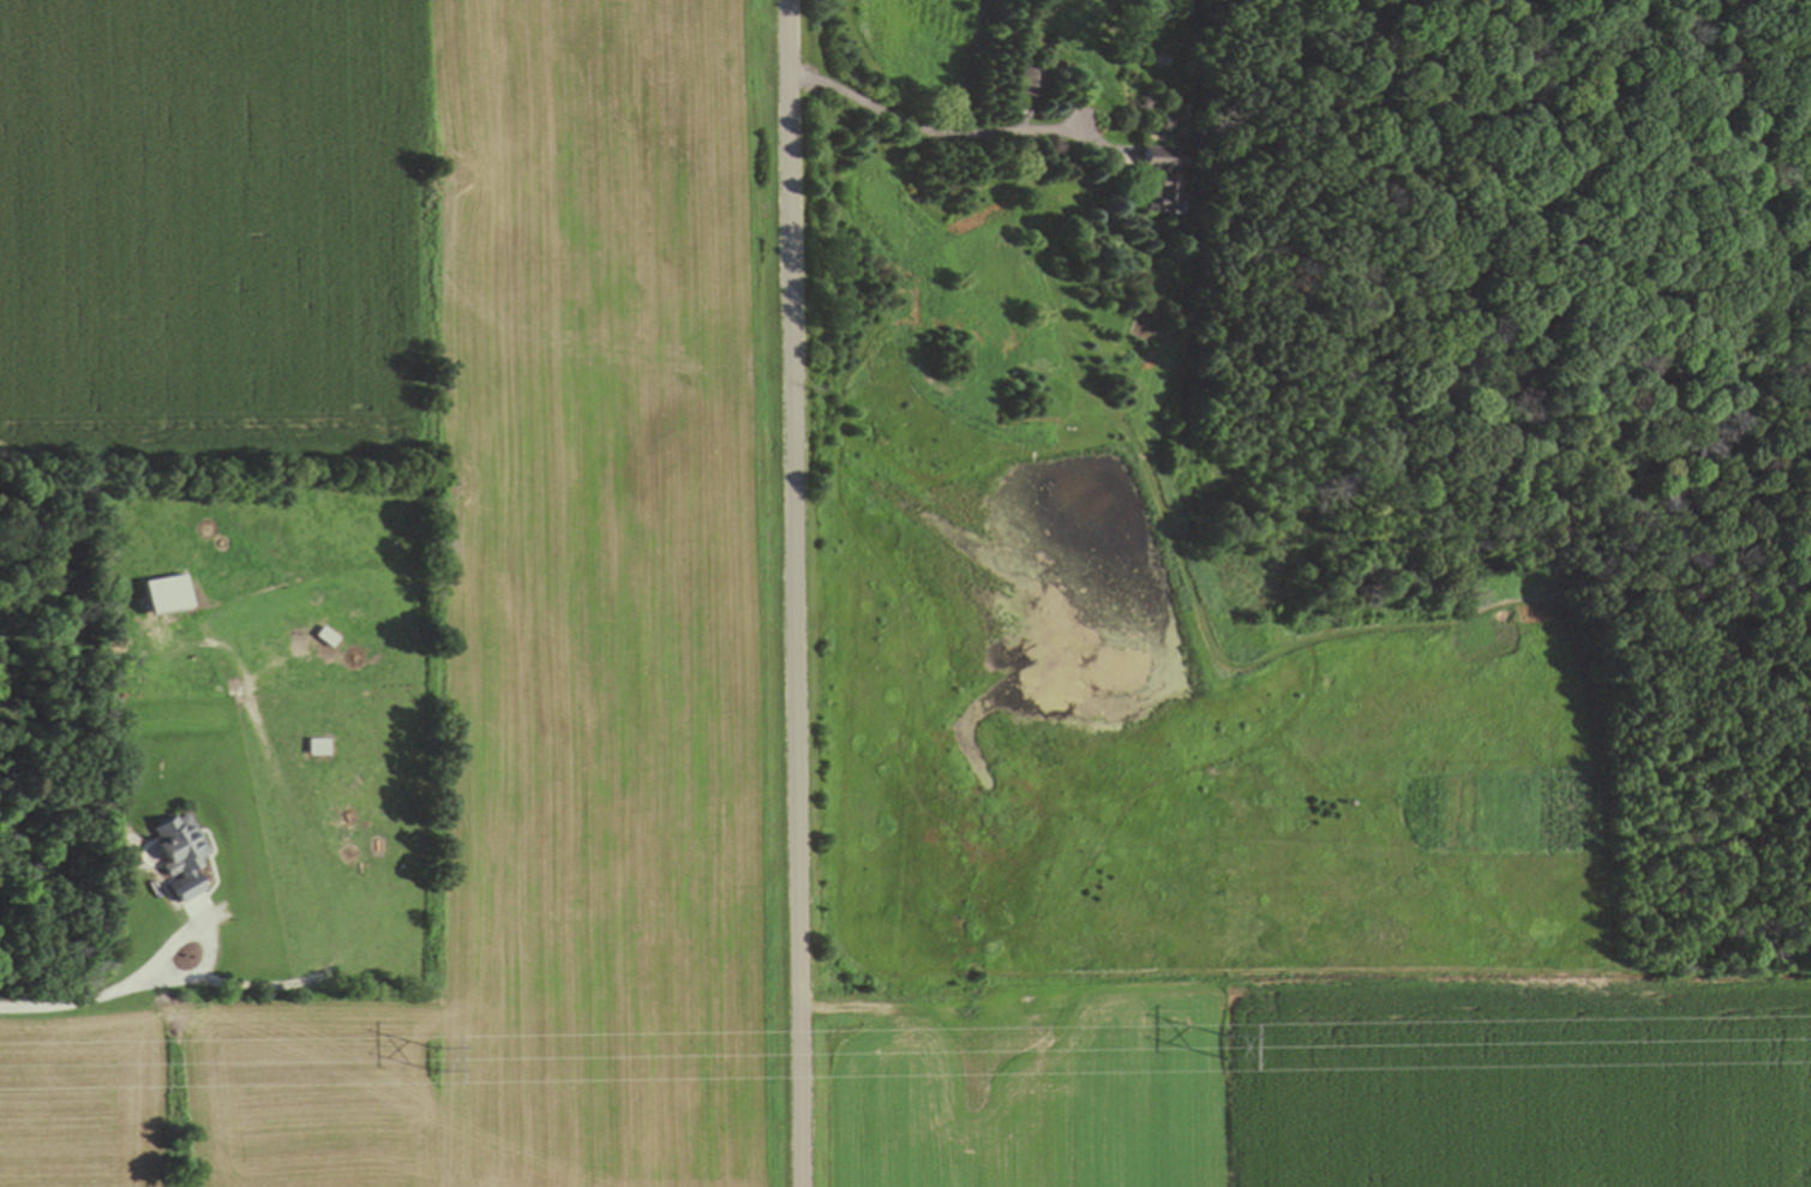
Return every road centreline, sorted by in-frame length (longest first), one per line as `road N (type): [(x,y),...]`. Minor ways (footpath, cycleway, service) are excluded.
road 1 (residential): [(804,1186),(788,0)]

